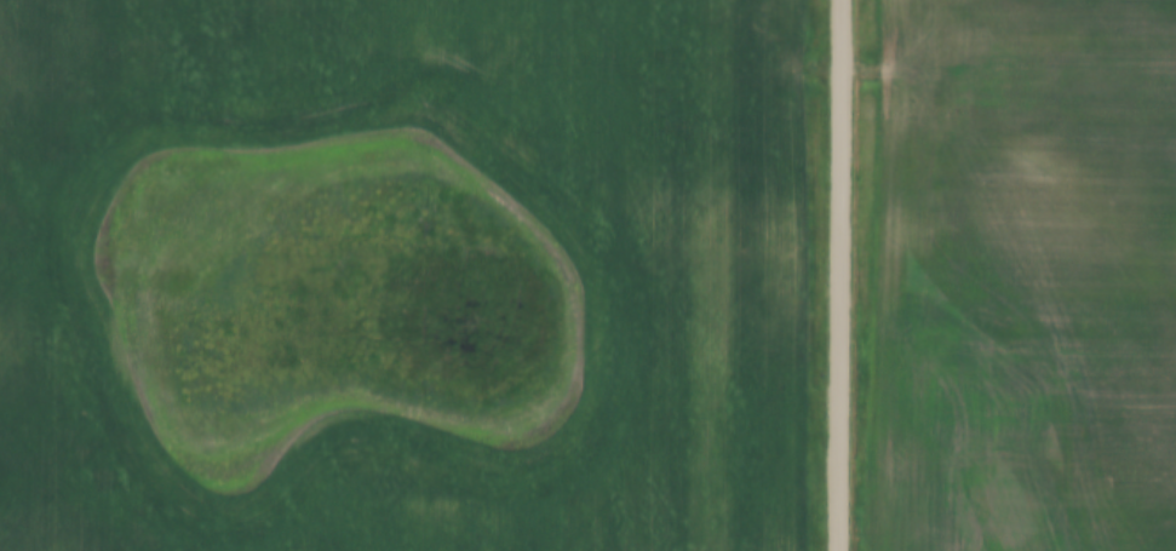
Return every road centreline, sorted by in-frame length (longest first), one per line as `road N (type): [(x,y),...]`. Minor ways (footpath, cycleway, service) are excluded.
road 1 (residential): [(838,550),(842,0)]

